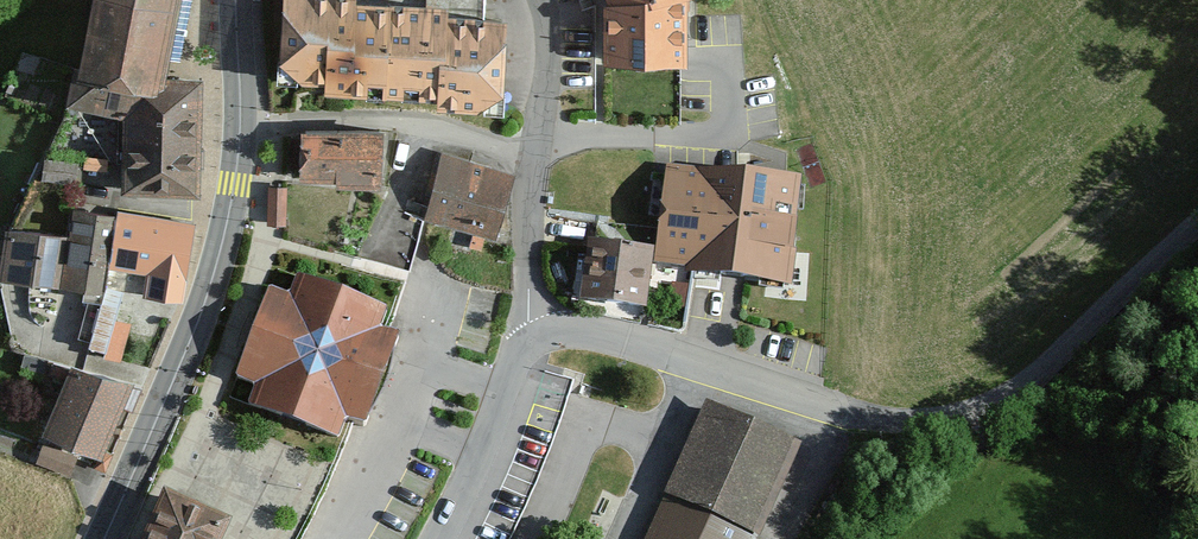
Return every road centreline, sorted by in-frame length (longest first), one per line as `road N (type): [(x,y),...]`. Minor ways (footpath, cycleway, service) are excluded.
road 1 (tertiary): [(103,538),(230,224),(241,140),(237,0)]
road 2 (unclassified): [(850,411),(888,422),(939,422),(1002,407),(1197,227)]
road 3 (residential): [(538,343),(527,288),(528,194),(551,27),(542,0)]
road 4 (residential): [(538,343),(570,335),(630,343),(850,411)]
road 5 (residential): [(439,538),(517,364),(538,343)]

